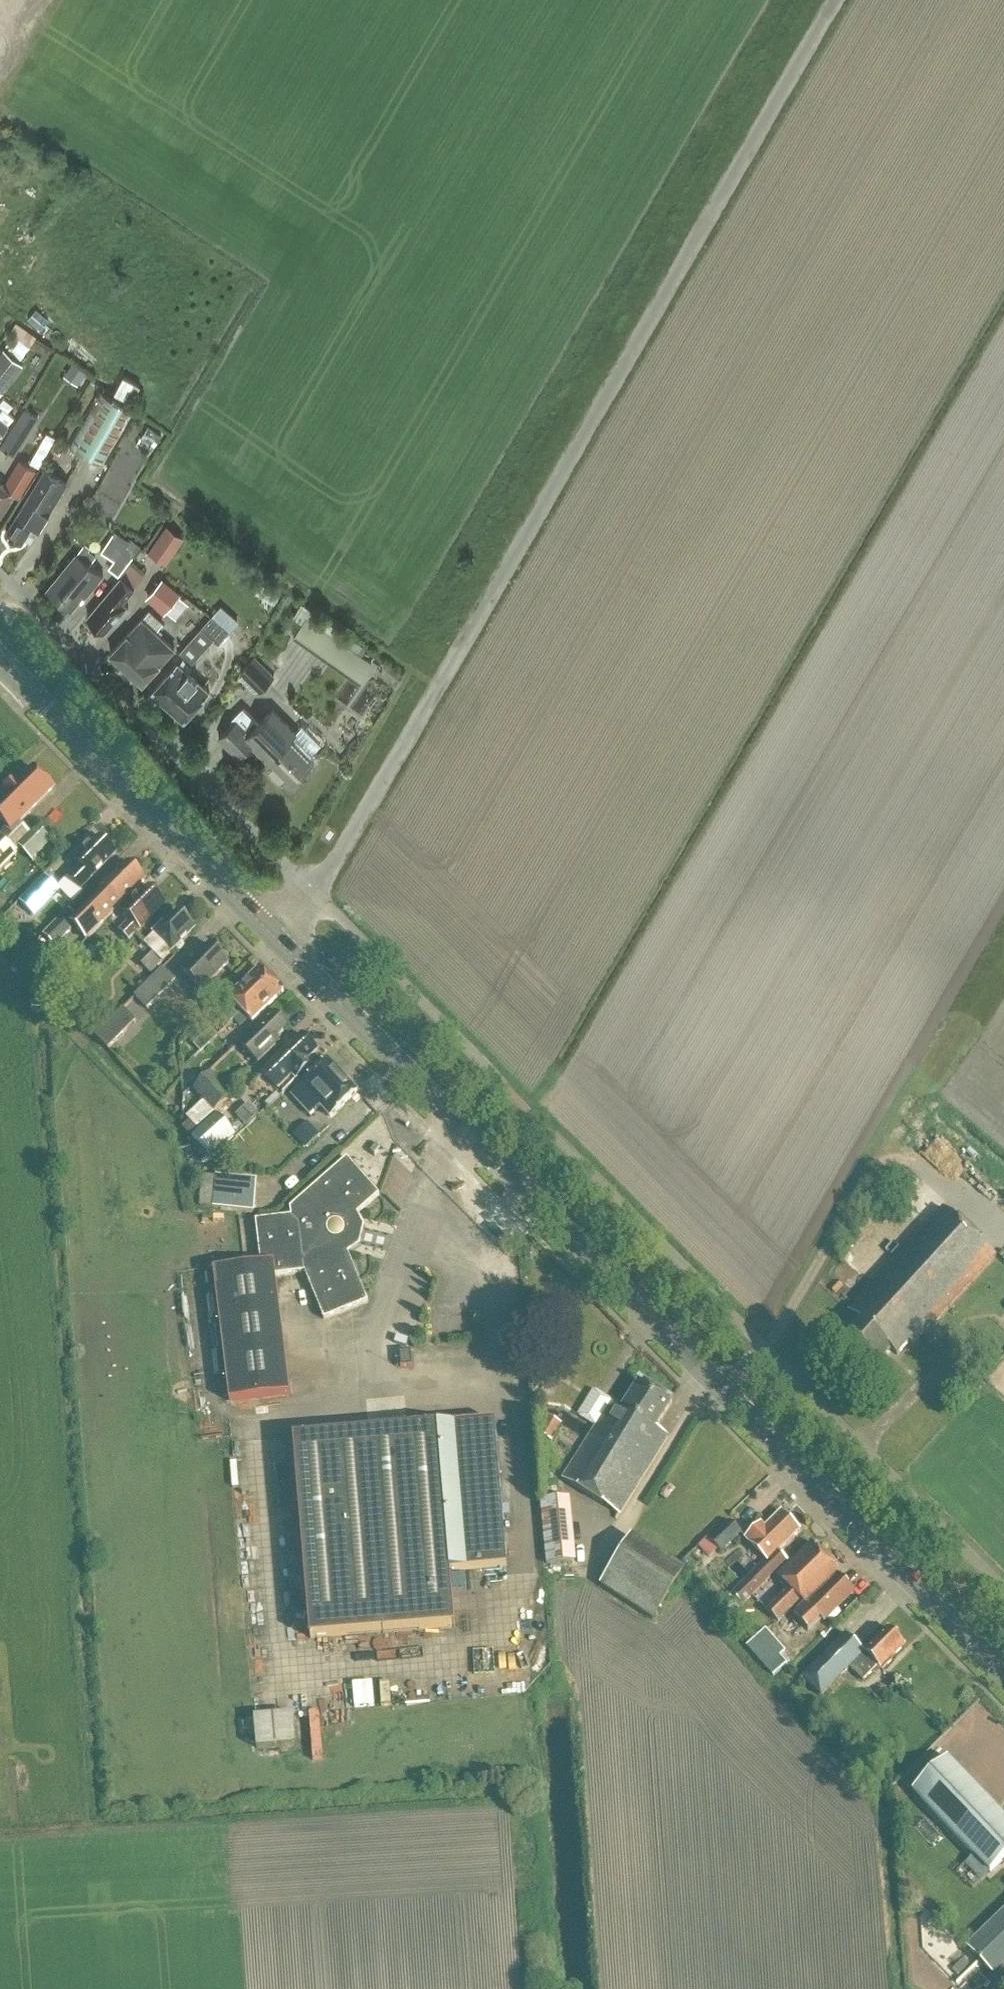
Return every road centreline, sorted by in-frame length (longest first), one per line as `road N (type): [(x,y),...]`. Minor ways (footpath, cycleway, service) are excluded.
road 1 (tertiary): [(725,1397),(0,661)]
road 2 (residential): [(146,726),(504,1089)]
road 3 (tertiary): [(1003,1678),(725,1397)]
road 4 (residential): [(767,1355),(1003,1594)]
road 5 (residential): [(552,1138),(767,1355)]
road 6 (residential): [(12,592),(106,687)]

